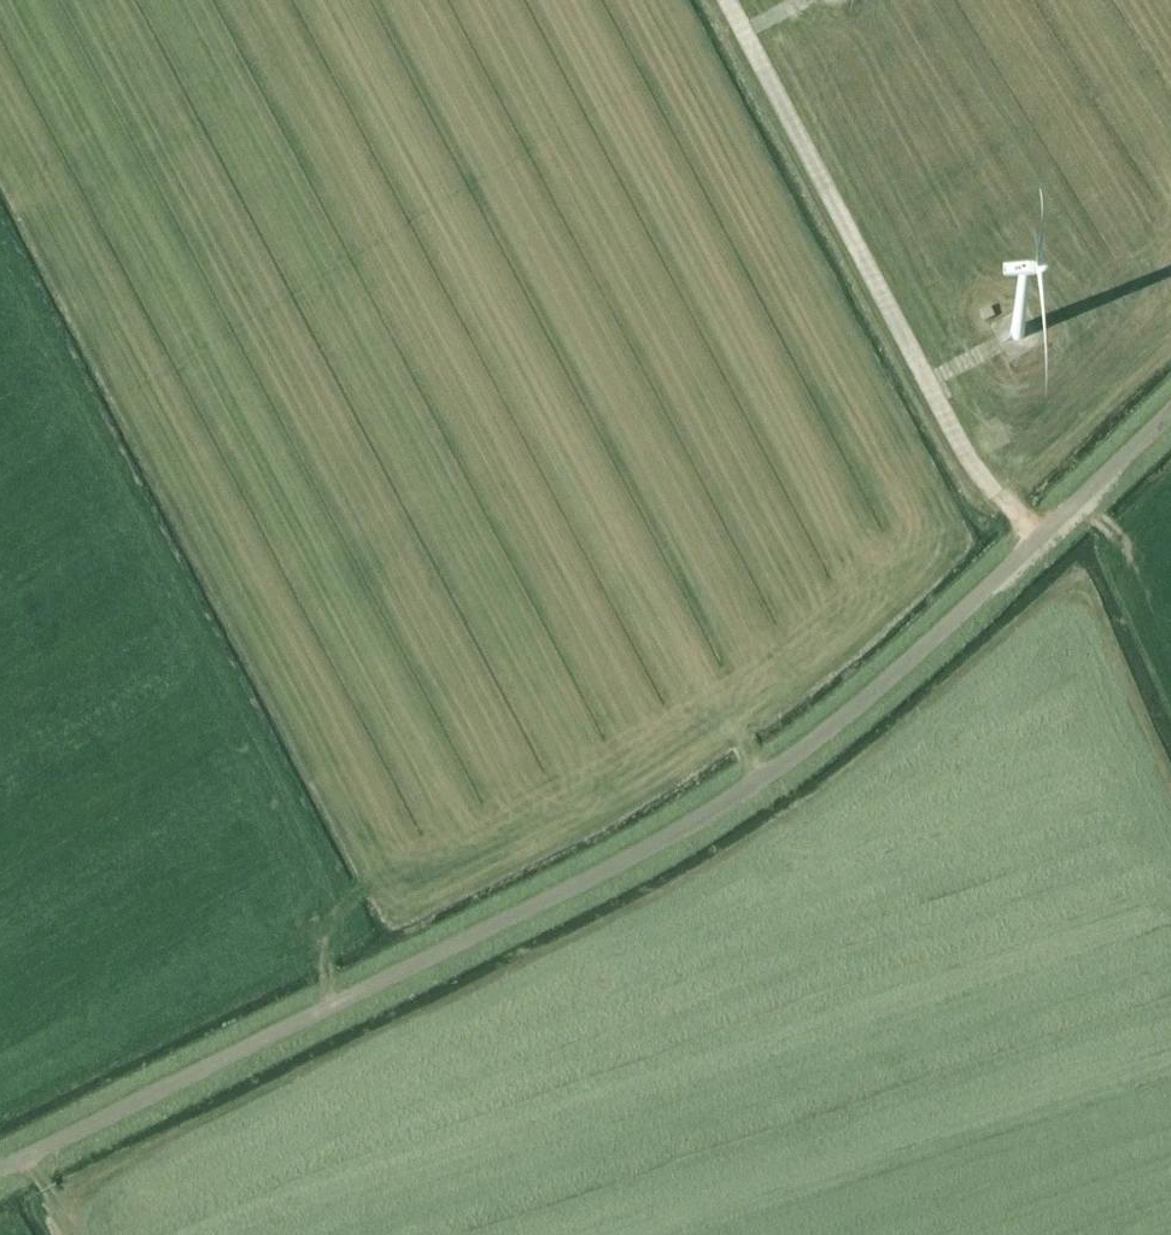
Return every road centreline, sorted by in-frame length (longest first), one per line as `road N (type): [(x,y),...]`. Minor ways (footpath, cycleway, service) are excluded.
road 1 (unclassified): [(0,1170),(569,890),(718,806),(874,692),(1170,413)]

